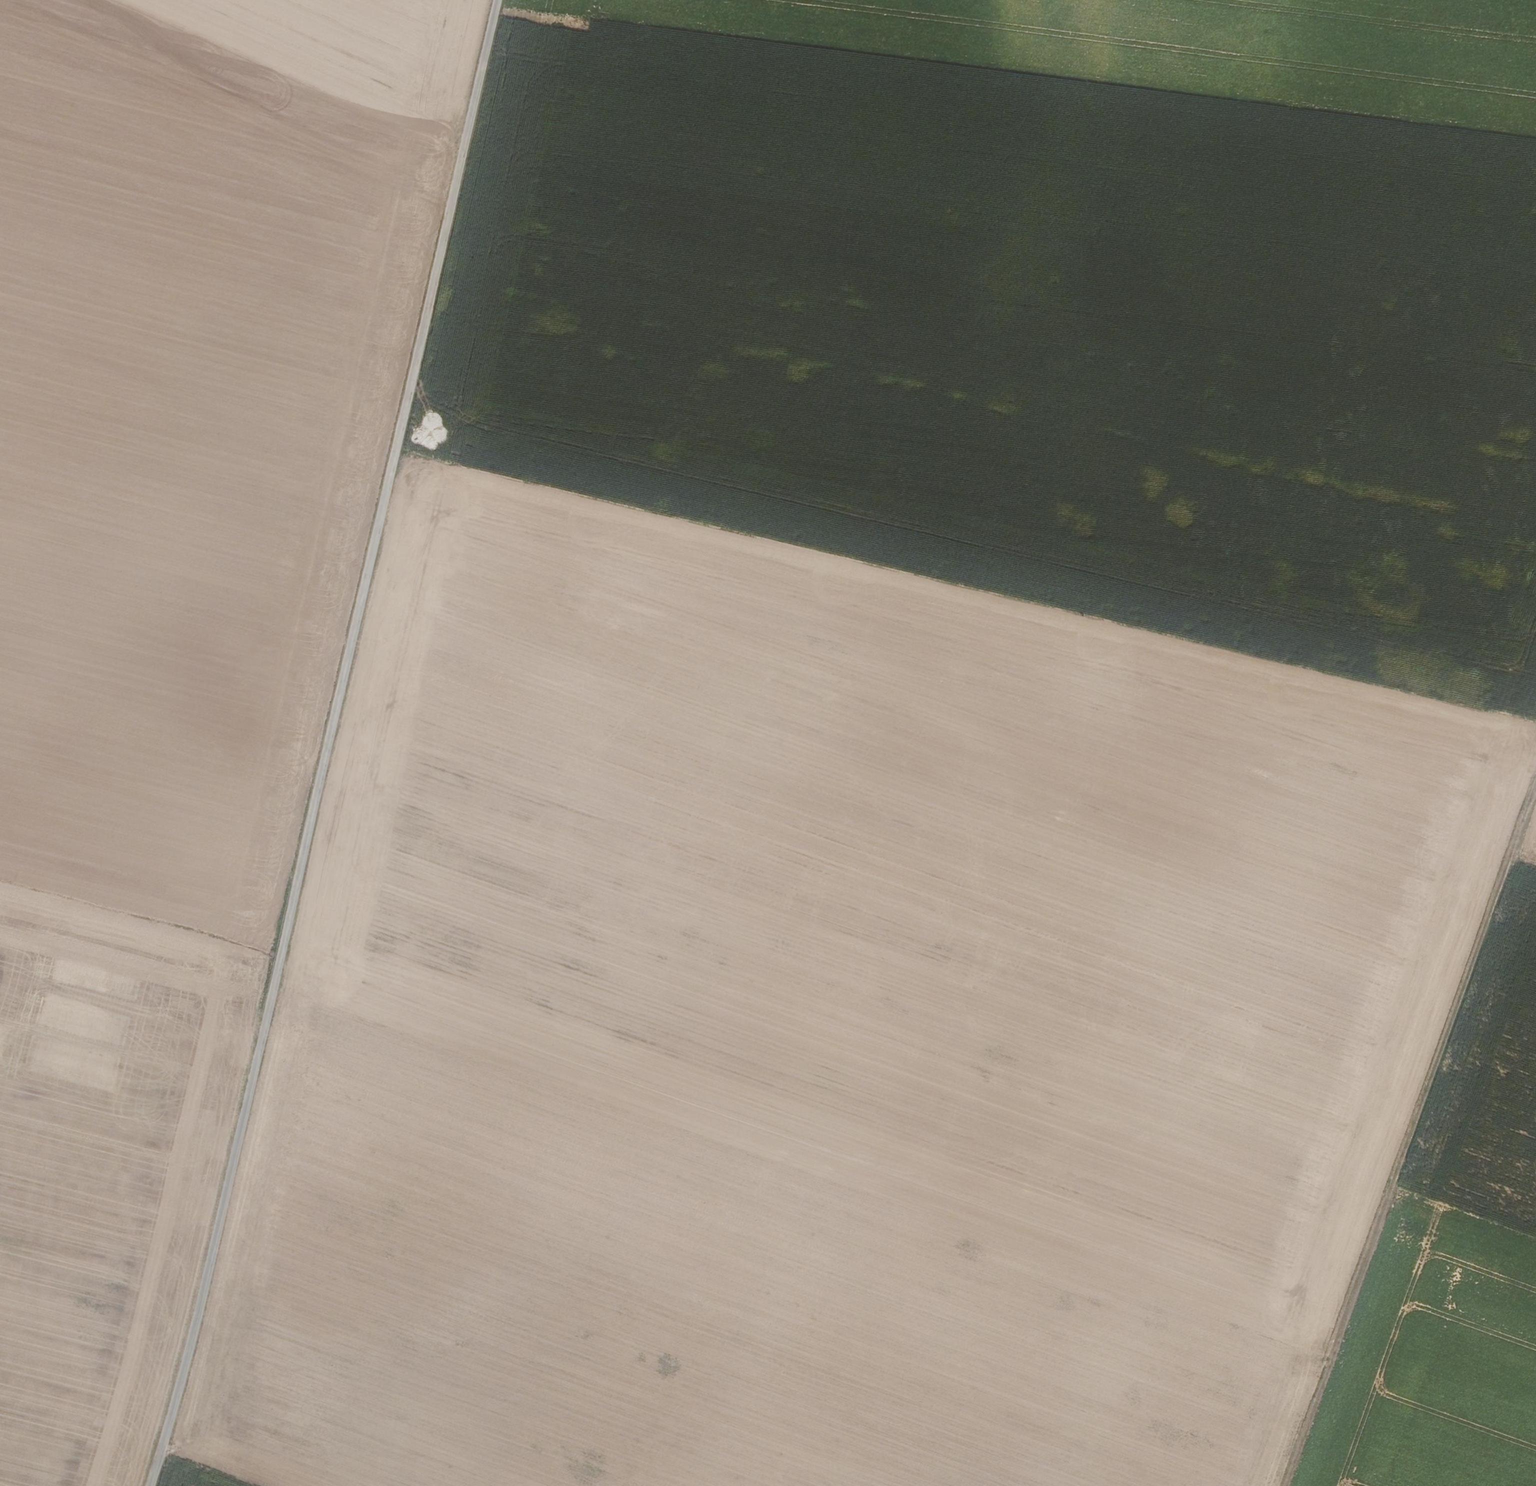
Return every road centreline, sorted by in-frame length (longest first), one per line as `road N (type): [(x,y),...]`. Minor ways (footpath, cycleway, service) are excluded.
road 1 (unclassified): [(501,0),(154,1485)]
road 2 (track): [(1295,1485),(1535,815)]

